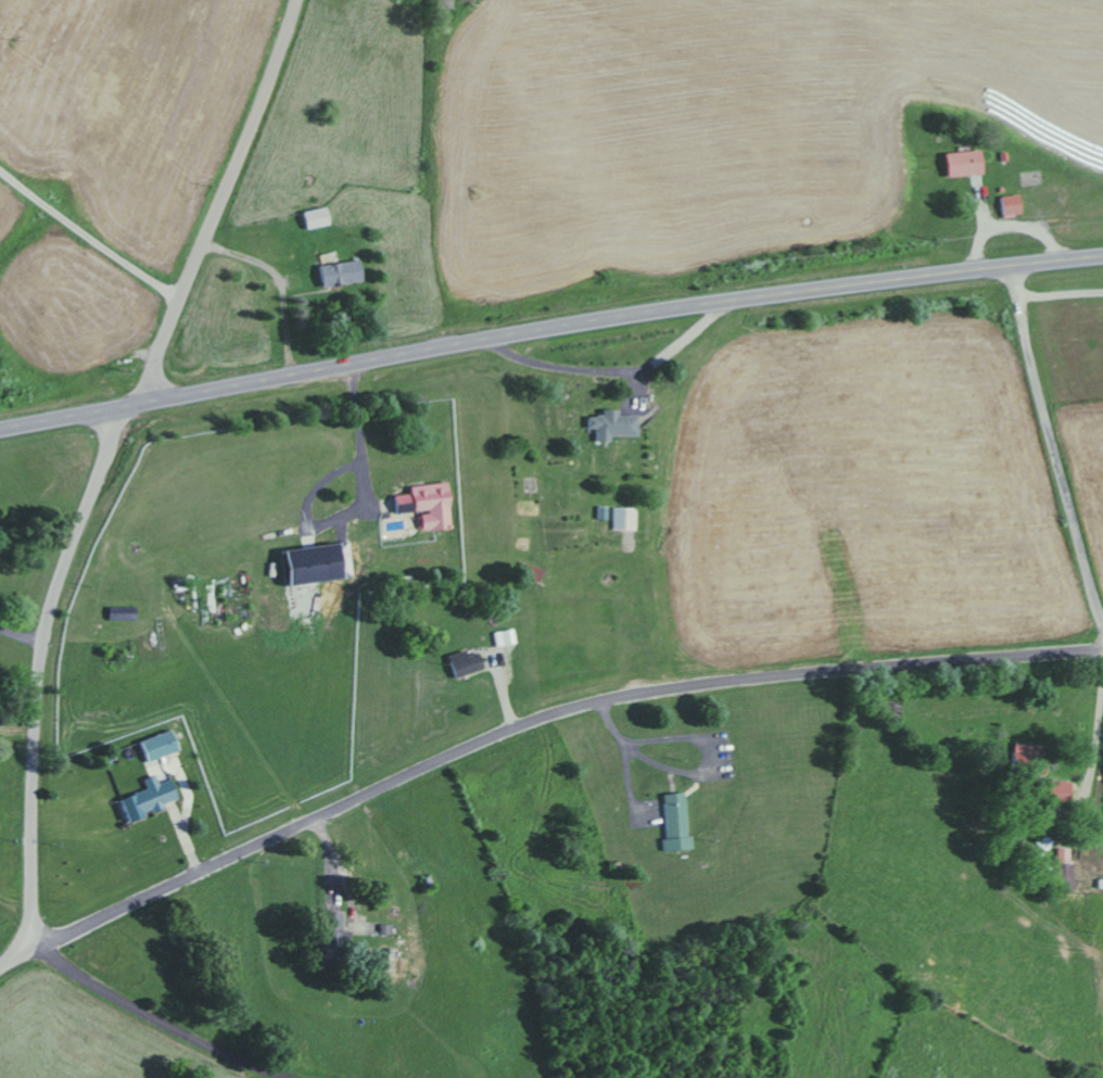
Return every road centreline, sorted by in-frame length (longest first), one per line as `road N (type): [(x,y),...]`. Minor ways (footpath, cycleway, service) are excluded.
road 1 (residential): [(36,944),(479,745),(595,703),(797,672),(1102,652)]
road 2 (trunk): [(0,430),(627,316),(1102,257)]
road 3 (residential): [(0,967),(21,939),(30,900),(45,646),(110,451),(111,409)]
road 4 (residential): [(1016,266),(1044,417),(1102,622)]
road 5 (residential): [(283,1077),(136,1010),(36,944)]
road 6 (residential): [(201,249),(300,0)]
road 7 (residential): [(153,402),(160,346),(201,249)]

